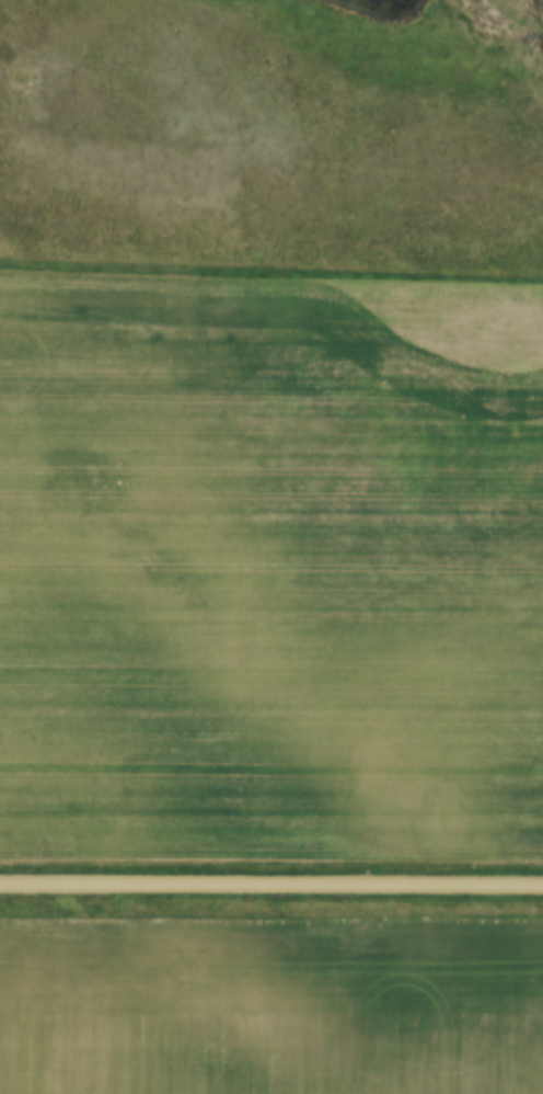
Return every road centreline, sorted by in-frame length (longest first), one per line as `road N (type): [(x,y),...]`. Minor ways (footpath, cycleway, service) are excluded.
road 1 (residential): [(0,888),(542,888)]

